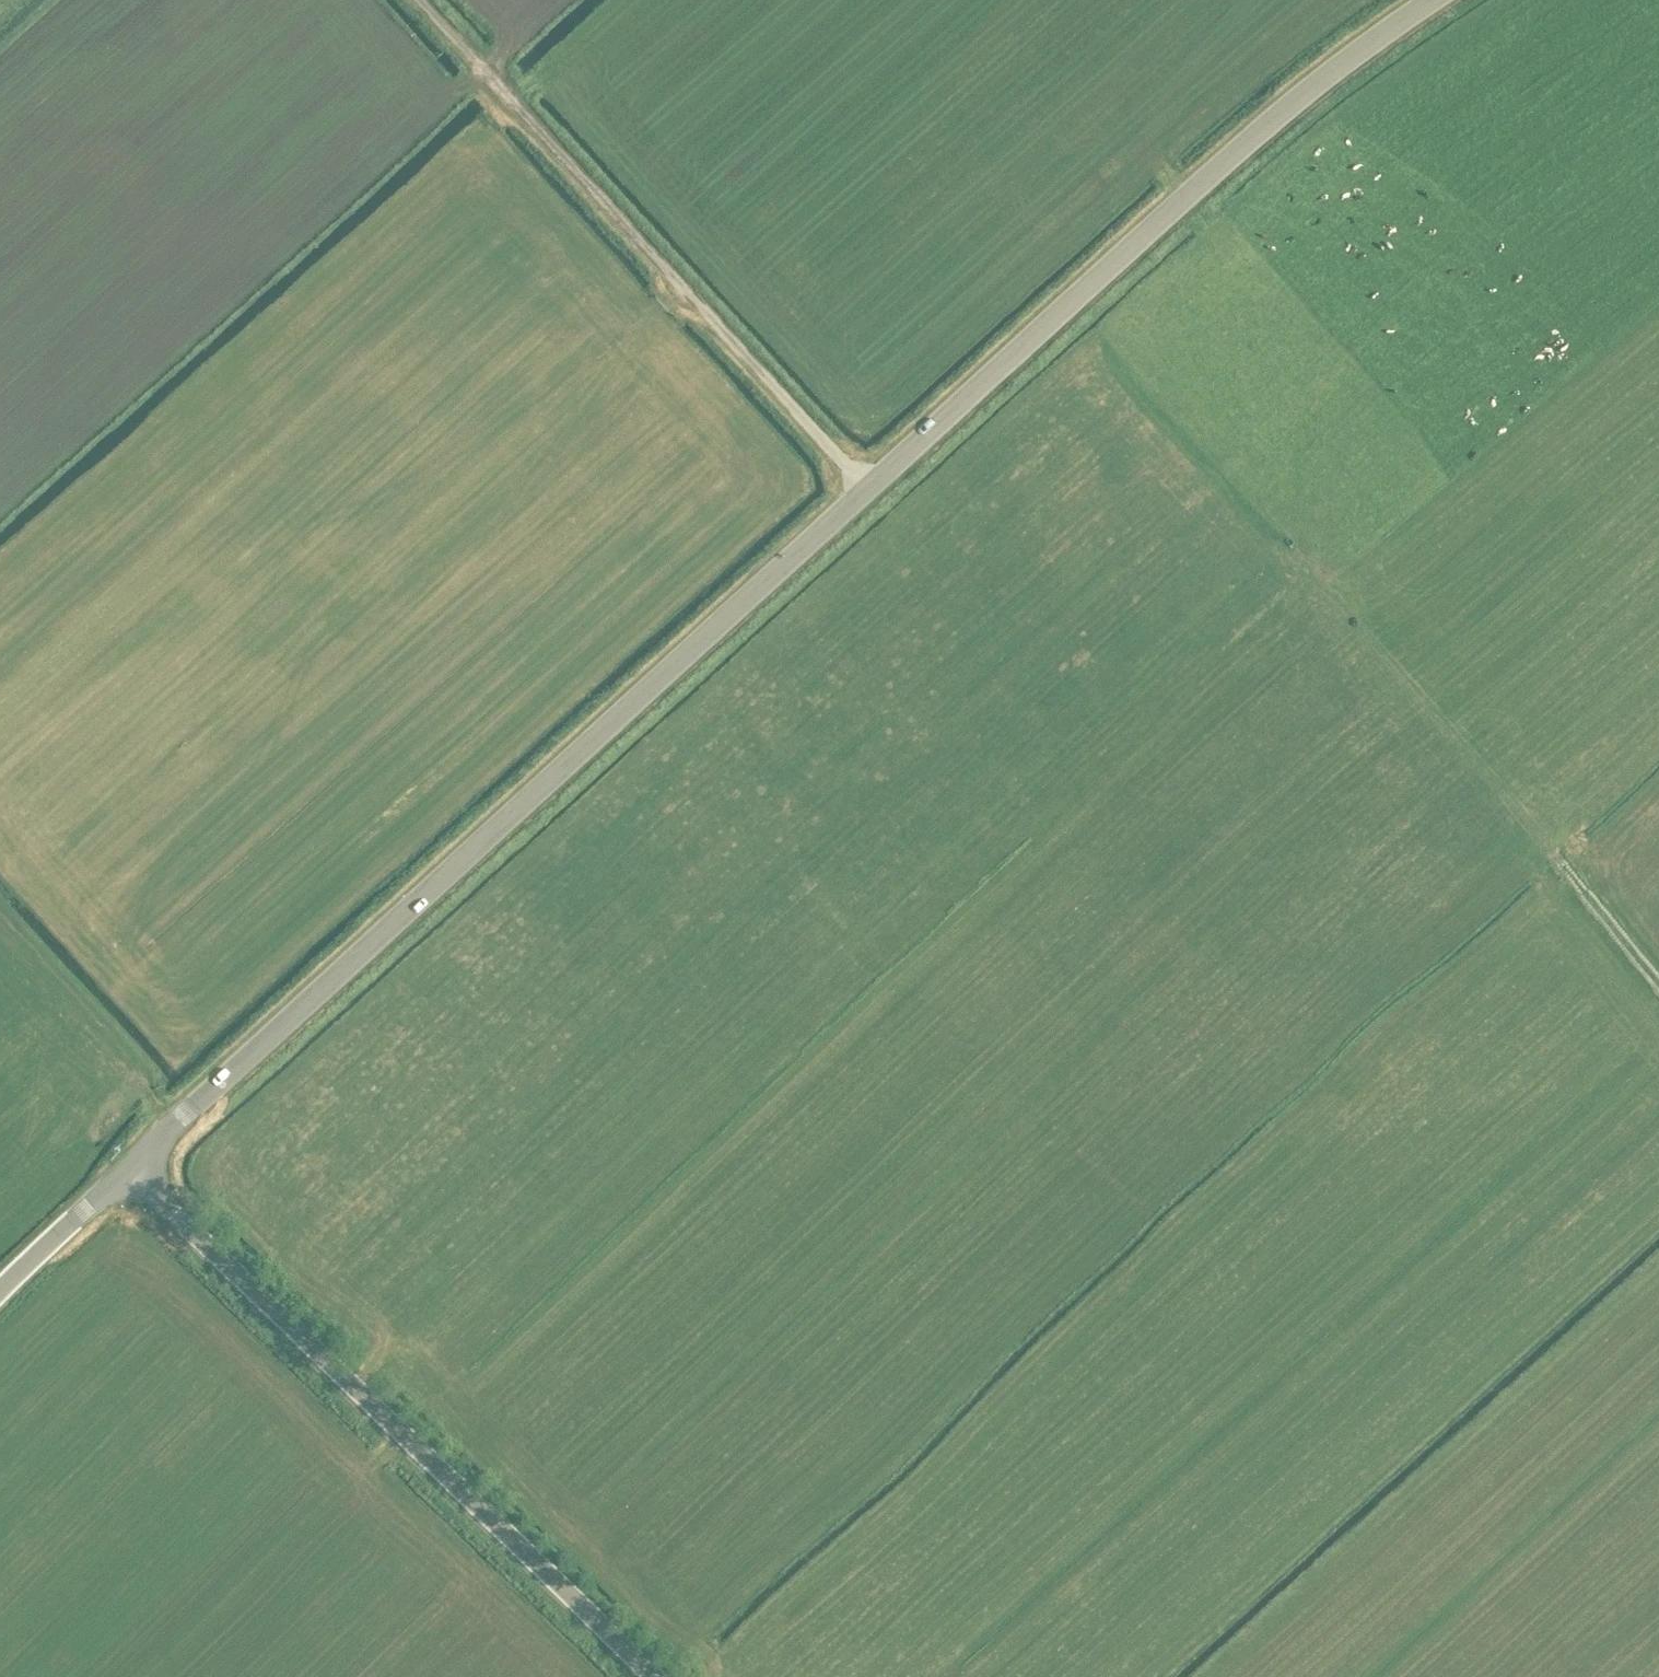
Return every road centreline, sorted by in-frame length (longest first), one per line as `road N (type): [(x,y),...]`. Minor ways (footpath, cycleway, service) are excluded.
road 1 (tertiary): [(132,1163),(1220,166),(1328,73),(1432,0)]
road 2 (tertiary): [(648,1676),(132,1163)]
road 3 (tertiary): [(0,1290),(132,1163)]

